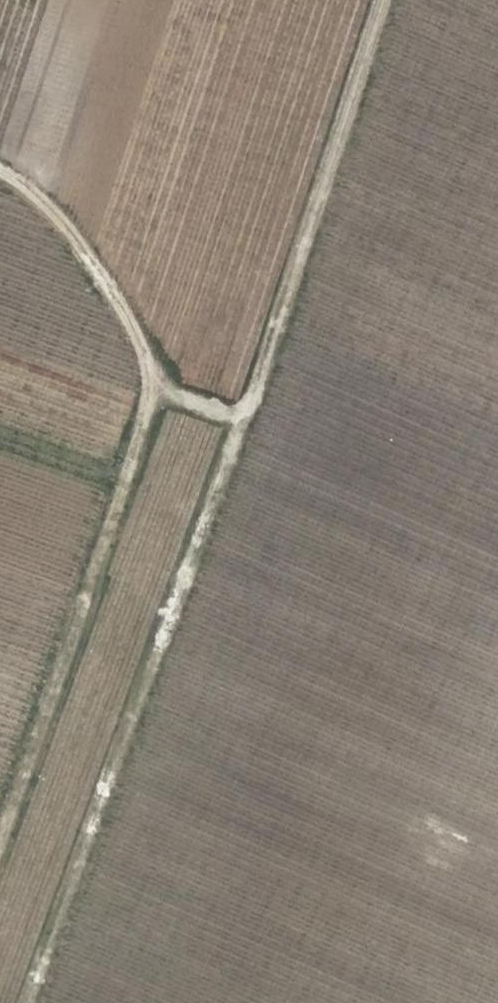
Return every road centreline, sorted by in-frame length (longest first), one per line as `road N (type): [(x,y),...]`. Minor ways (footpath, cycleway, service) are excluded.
road 1 (track): [(26,1002),(237,419),(376,0)]
road 2 (track): [(0,828),(136,431),(146,377),(123,315),(92,264),(45,205),(0,169)]

